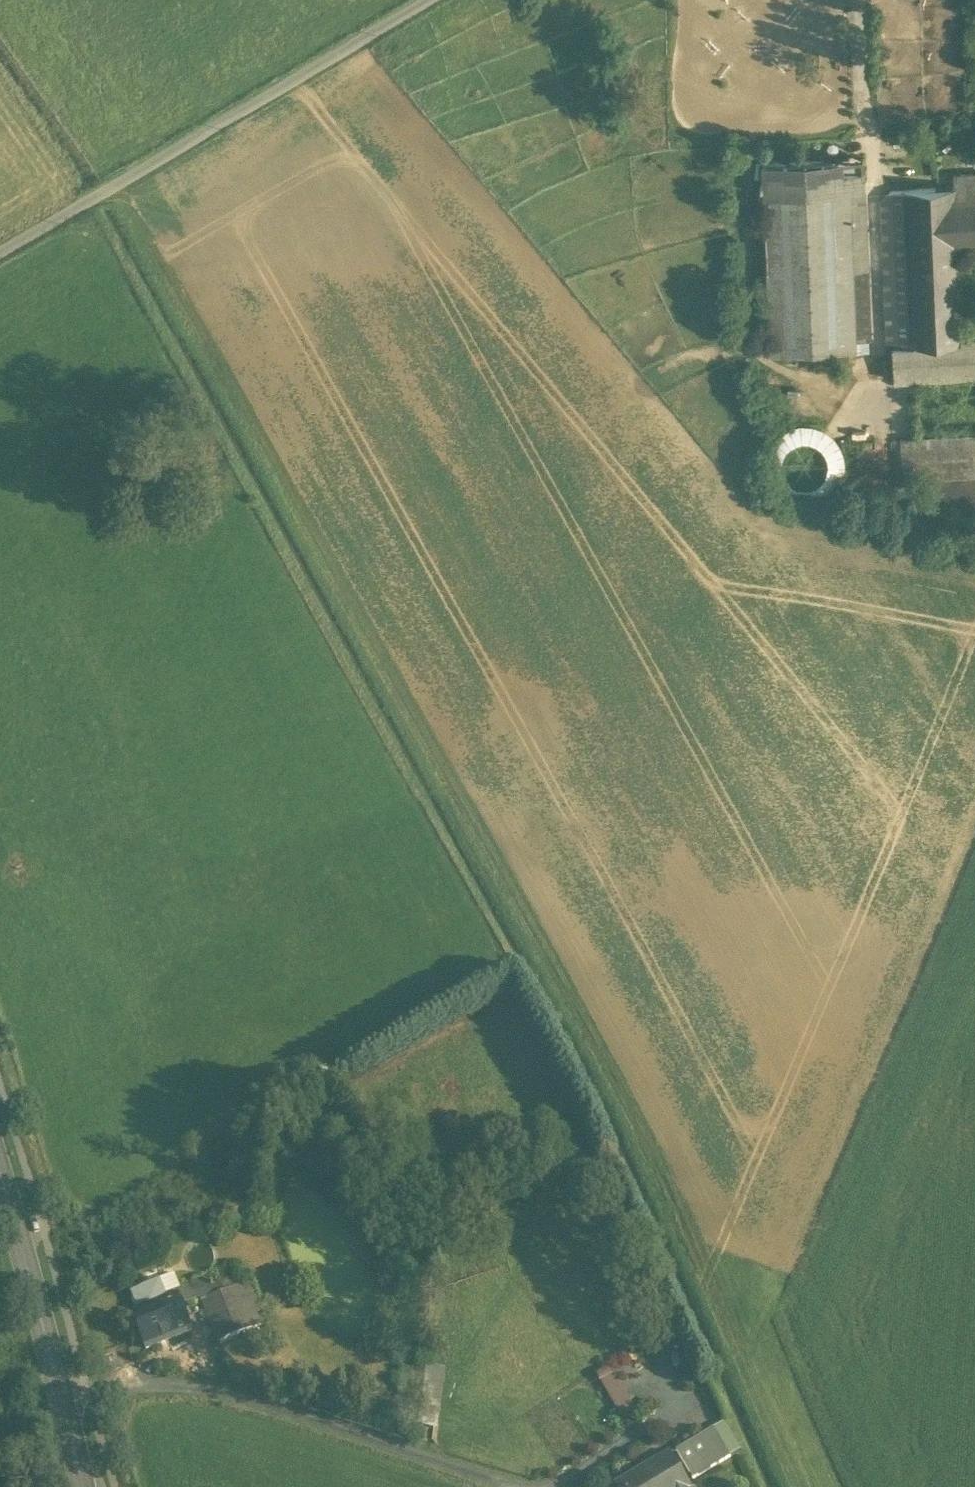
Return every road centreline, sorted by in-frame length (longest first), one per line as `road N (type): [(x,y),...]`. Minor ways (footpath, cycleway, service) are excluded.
road 1 (unclassified): [(442,0),(0,255)]
road 2 (track): [(524,1486),(245,1397),(157,1383),(65,1405)]
road 3 (secondary): [(84,1486),(0,1132)]
road 4 (track): [(695,1399),(542,1486)]

